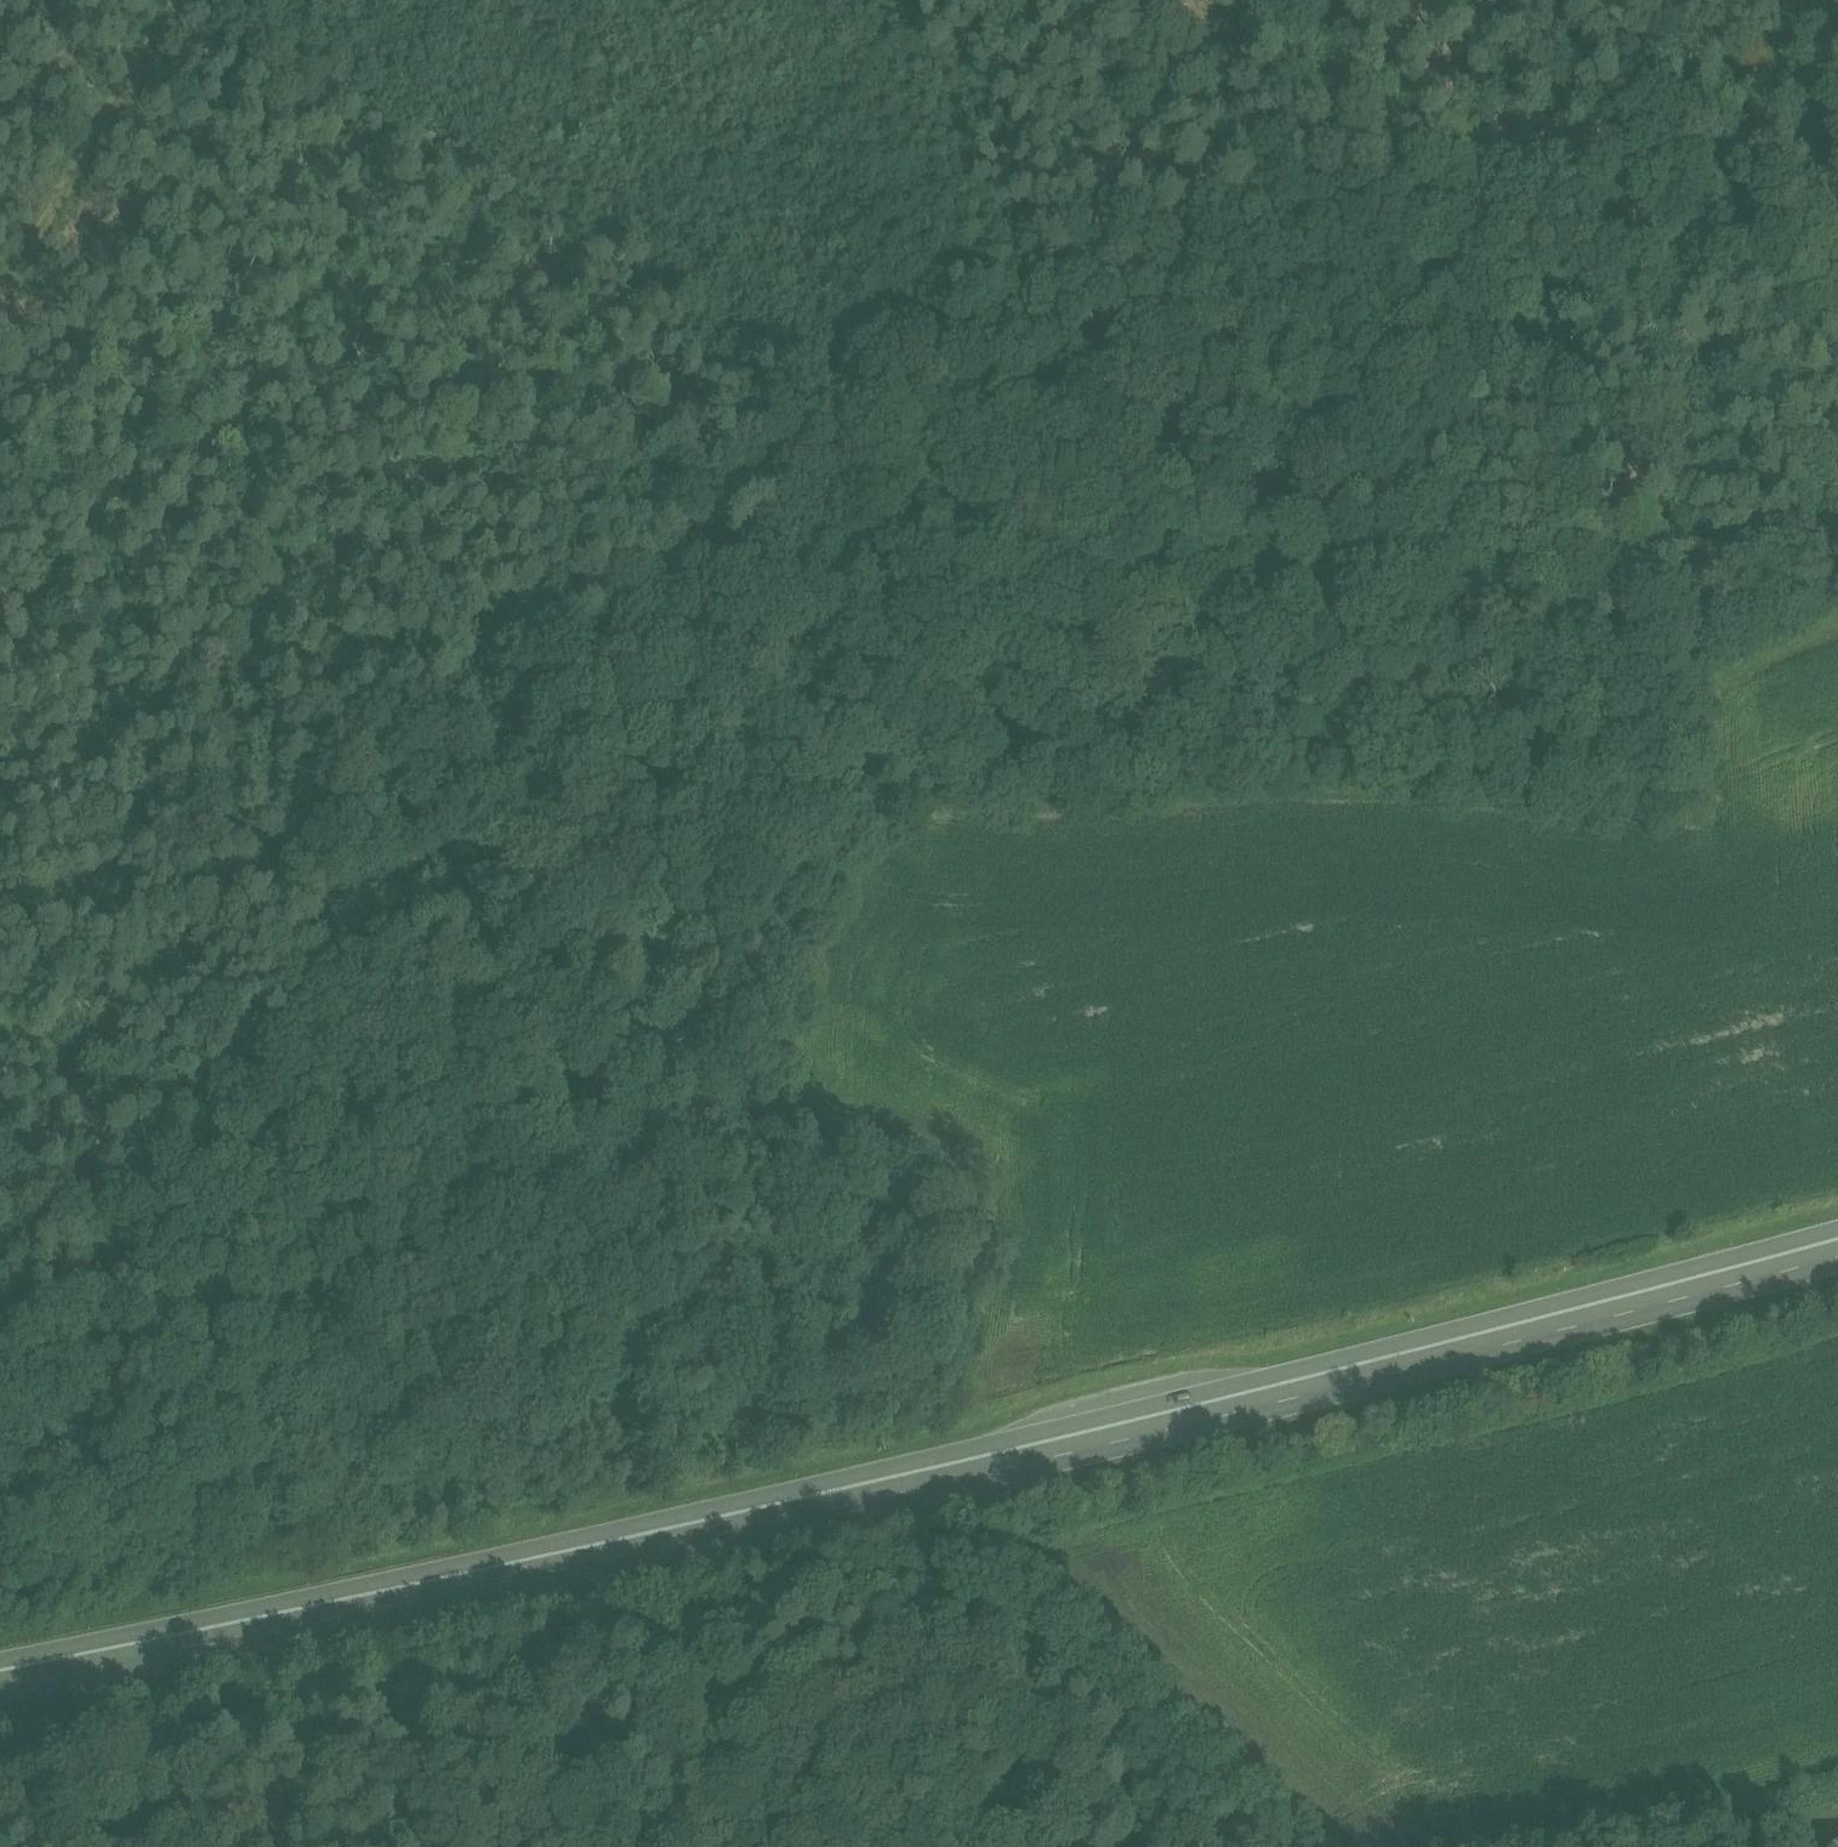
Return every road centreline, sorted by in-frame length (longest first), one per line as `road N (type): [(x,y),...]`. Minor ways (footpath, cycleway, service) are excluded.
road 1 (trunk): [(0,1676),(496,1575),(1133,1423),(1837,1234)]
road 2 (track): [(224,0),(0,368)]
road 3 (track): [(0,1022),(201,1142)]

